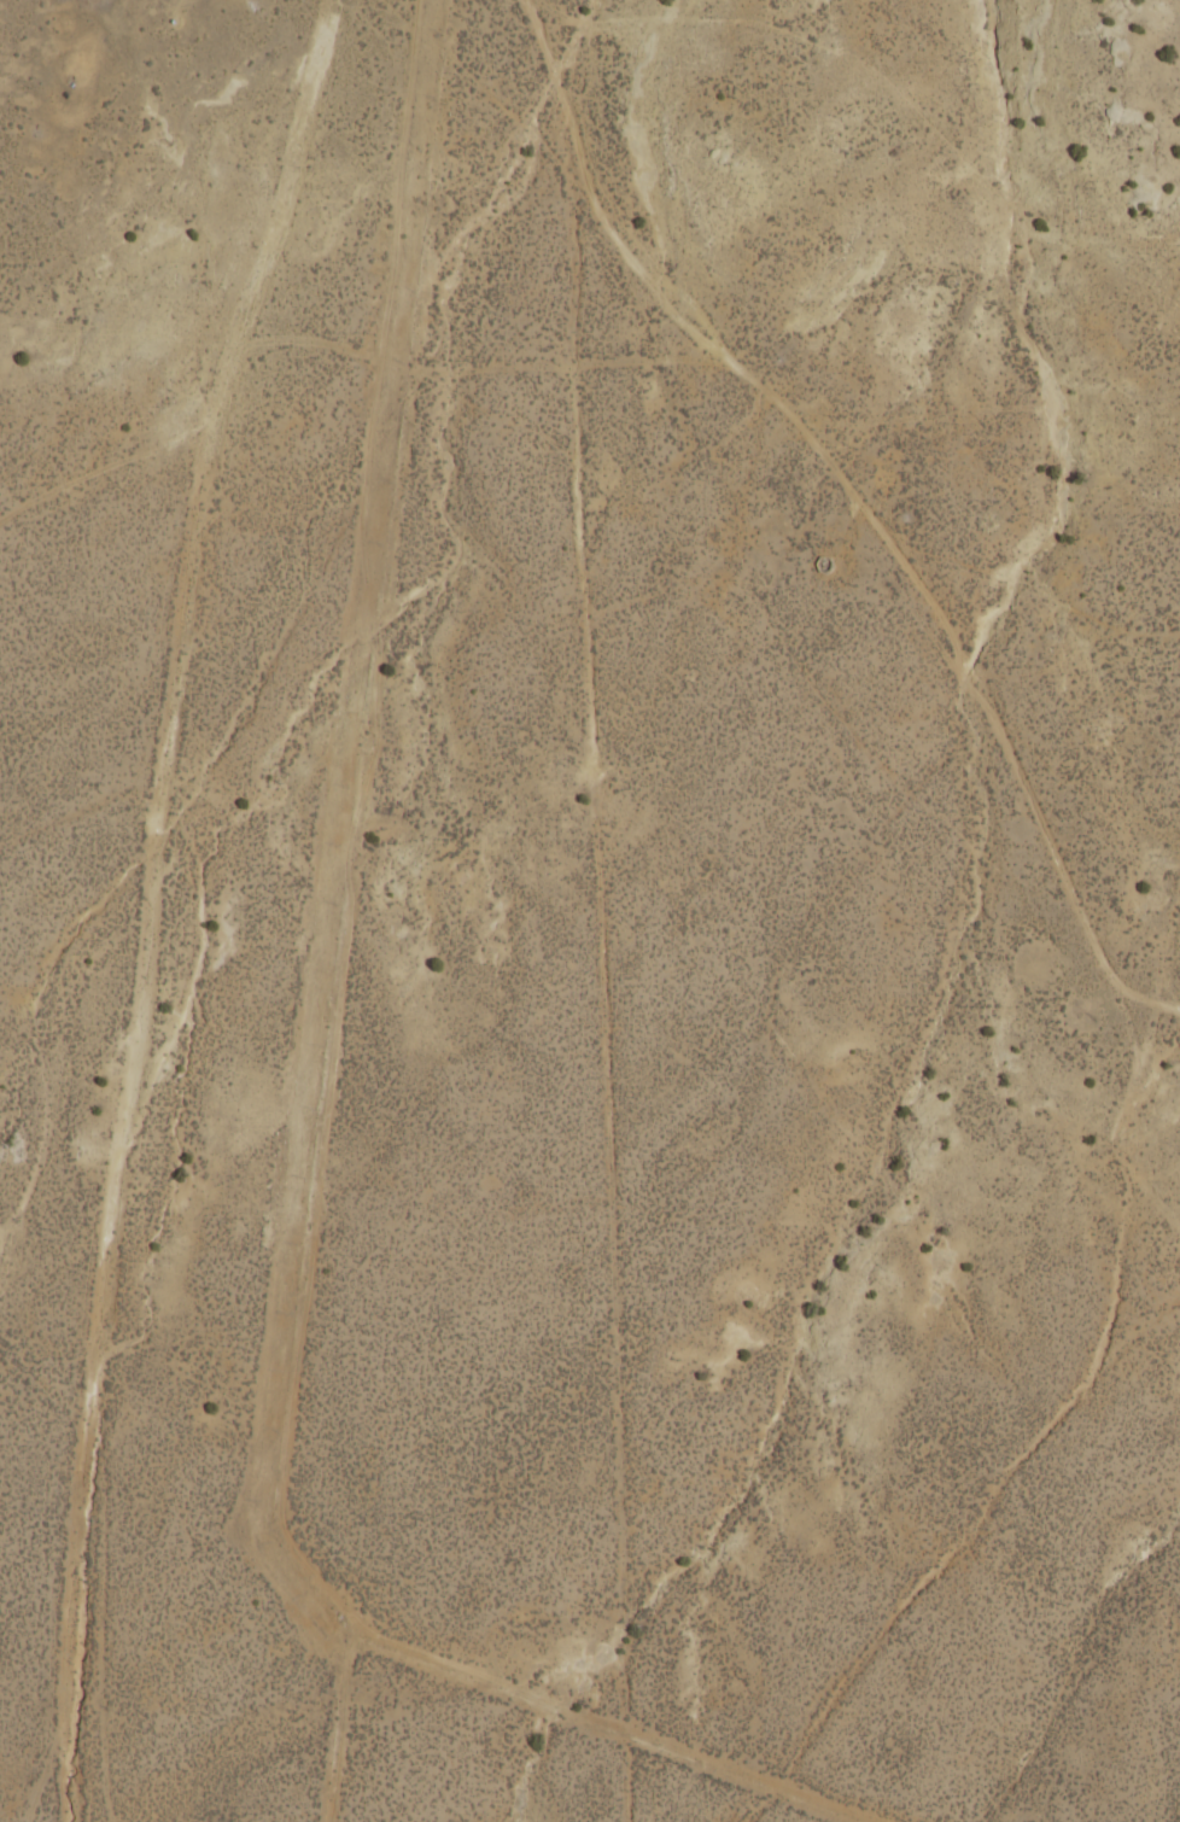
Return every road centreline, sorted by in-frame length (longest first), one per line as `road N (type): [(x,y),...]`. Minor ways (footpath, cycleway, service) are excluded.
road 1 (track): [(326,0),(204,239),(153,576),(83,1377),(46,1707),(0,1759)]
road 2 (track): [(580,0),(830,474),(1021,709),(1147,811)]
road 3 (track): [(1147,811),(1114,1005)]

